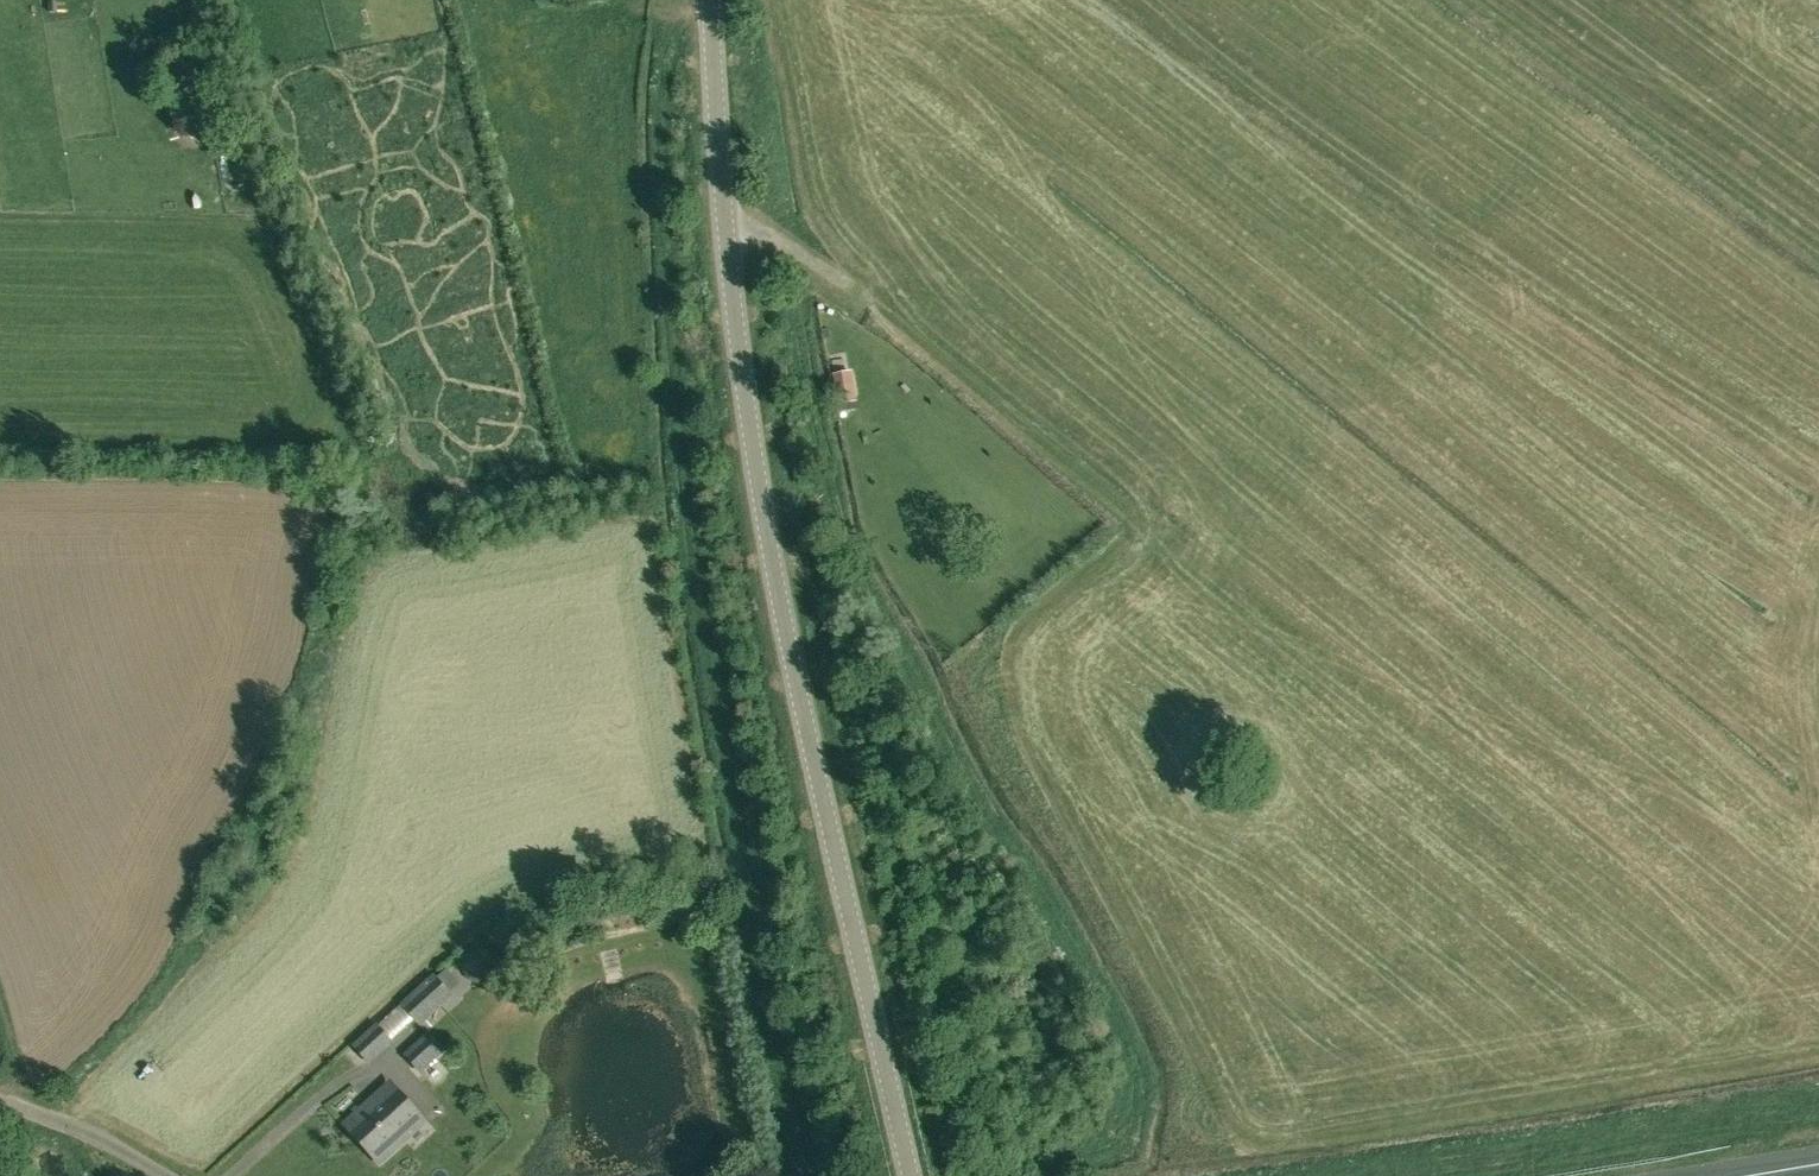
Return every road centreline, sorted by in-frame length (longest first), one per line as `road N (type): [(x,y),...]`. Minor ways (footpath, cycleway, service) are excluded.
road 1 (unclassified): [(912,1175),(825,796),(755,433),(727,228),(715,0)]
road 2 (unclassified): [(158,1175),(0,1103)]

